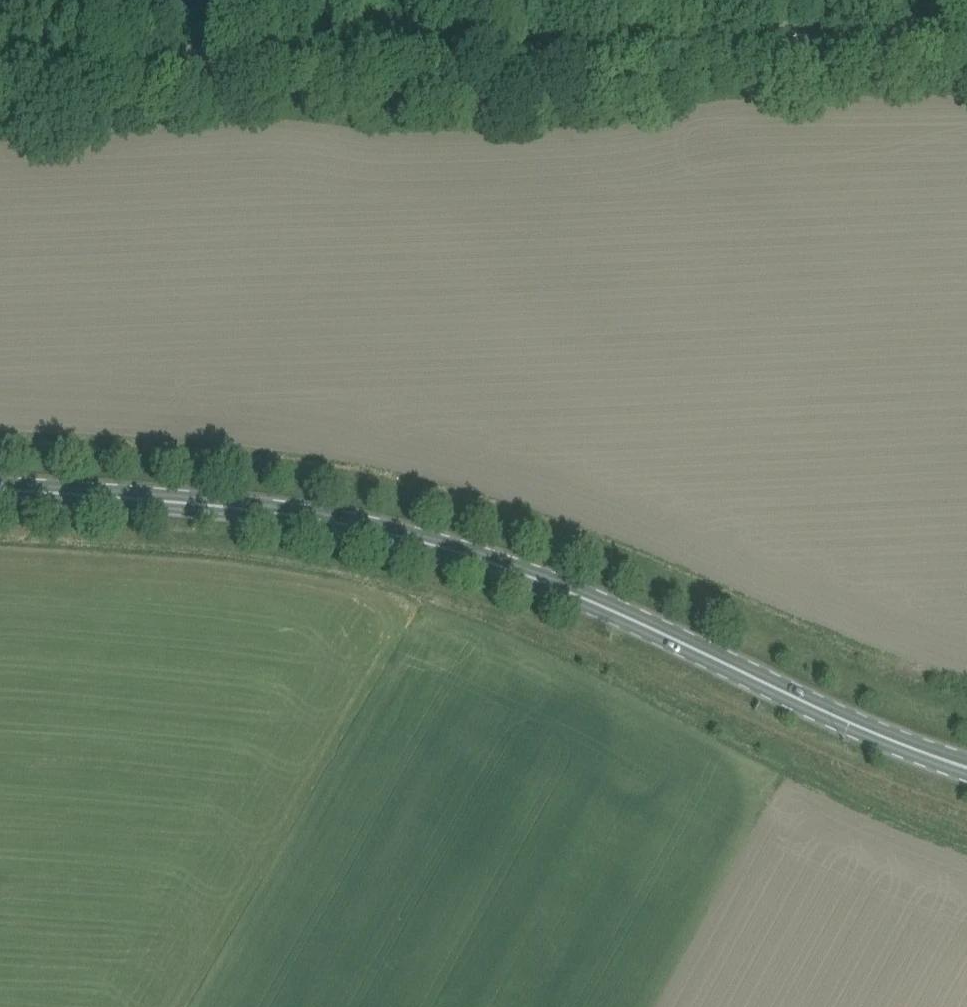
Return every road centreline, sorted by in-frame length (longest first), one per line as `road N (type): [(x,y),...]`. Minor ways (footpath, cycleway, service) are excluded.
road 1 (secondary): [(0,492),(144,498),(342,524),(454,550),(686,639),(966,769)]
road 2 (track): [(966,44),(0,77)]

